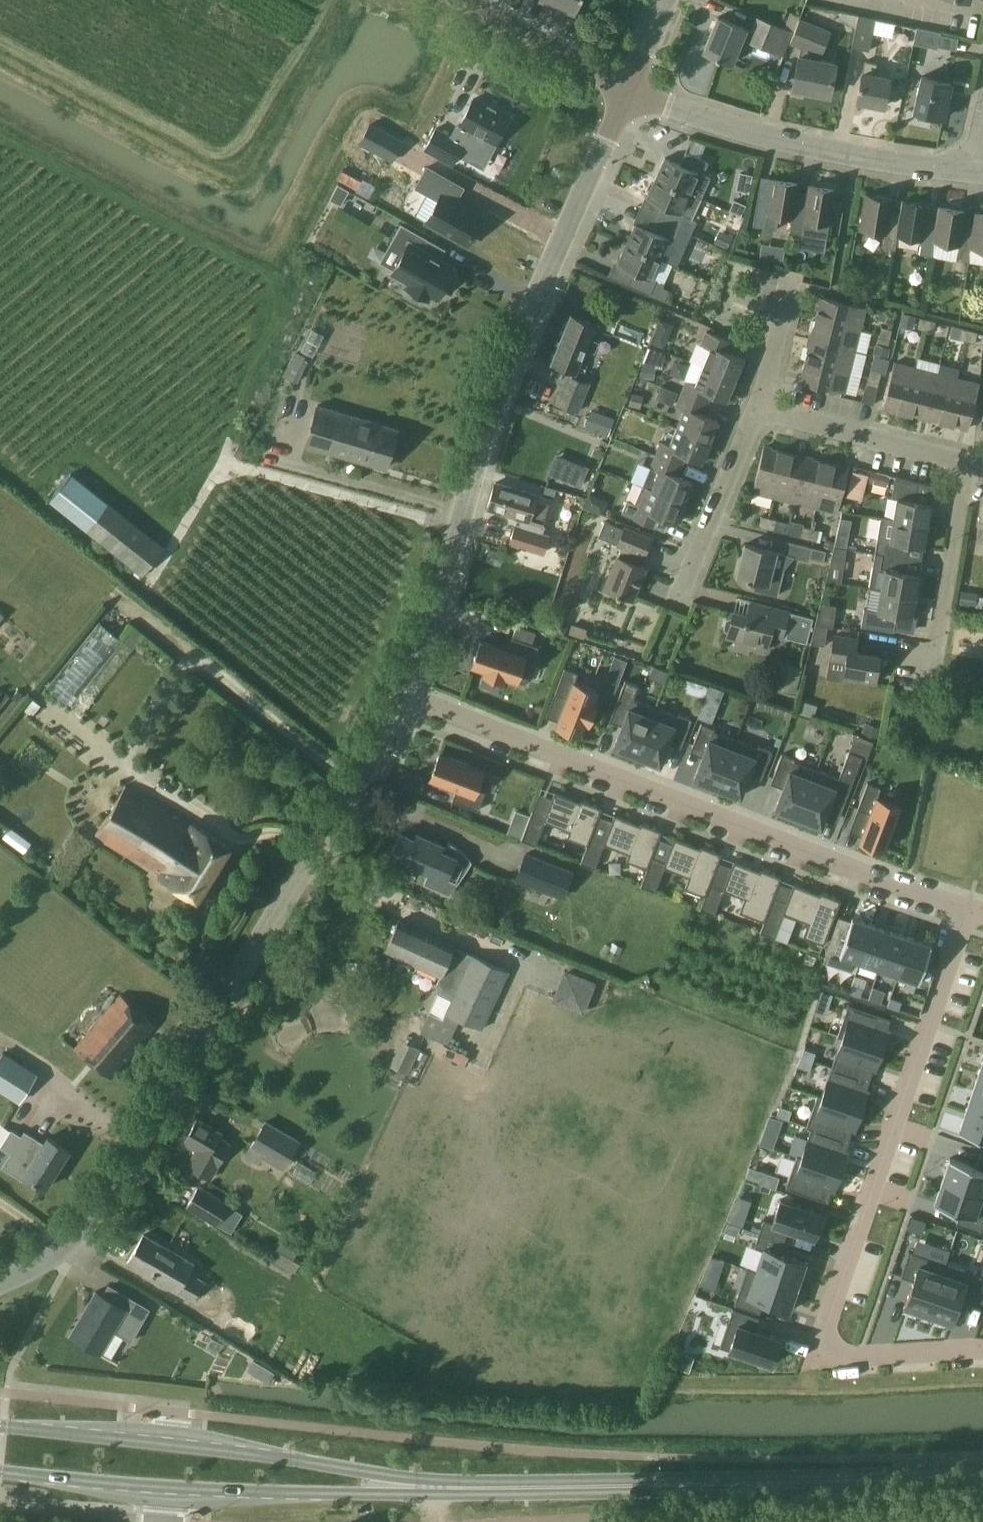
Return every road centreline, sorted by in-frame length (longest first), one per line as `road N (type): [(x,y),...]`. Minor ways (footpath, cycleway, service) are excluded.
road 1 (residential): [(0,1281),(69,1243),(104,1202),(406,695)]
road 2 (residential): [(406,695),(508,374),(626,94)]
road 3 (tertiary): [(627,1488),(392,1476),(0,1426)]
road 4 (tertiary): [(0,1472),(328,1494),(627,1488)]
road 5 (residential): [(406,695),(968,907)]
road 6 (residential): [(626,94),(756,138),(975,171)]
road 7 (tertiary): [(627,1488),(982,1479)]
road 8 (residential): [(982,1349),(855,1355),(841,1343),(836,1293),(883,1161)]
road 9 (residential): [(883,1161),(968,907)]
road 10 (residential): [(928,685),(969,462)]
road 11 (residential): [(757,407),(969,462)]
road 12 (residential): [(698,567),(757,407)]
road 13 (residential): [(585,72),(453,0)]
road 14 (residential): [(757,407),(789,280)]

